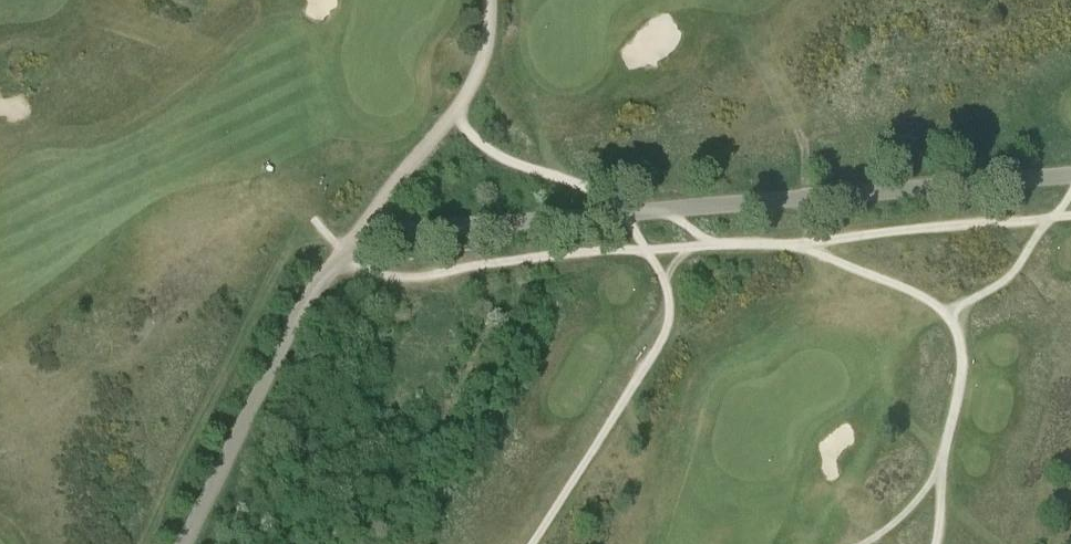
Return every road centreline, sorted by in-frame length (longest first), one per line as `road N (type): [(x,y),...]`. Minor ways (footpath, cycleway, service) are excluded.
road 1 (unclassified): [(182,543),(298,312),(330,269),(371,241),(423,230),(1070,174)]
road 2 (track): [(334,266),(413,277),(608,249),(826,242),(1070,215)]
road 3 (track): [(532,543),(650,357),(667,309),(653,260),(610,198),(490,152),(456,111)]
road 4 (track): [(935,543),(960,336),(934,304),(809,243)]
road 5 (track): [(489,0),(475,81),(441,131),(349,234),(330,269)]
road 6 (track): [(942,311),(999,283),(1070,191)]
road 7 (track): [(942,451),(908,510),(858,543)]

